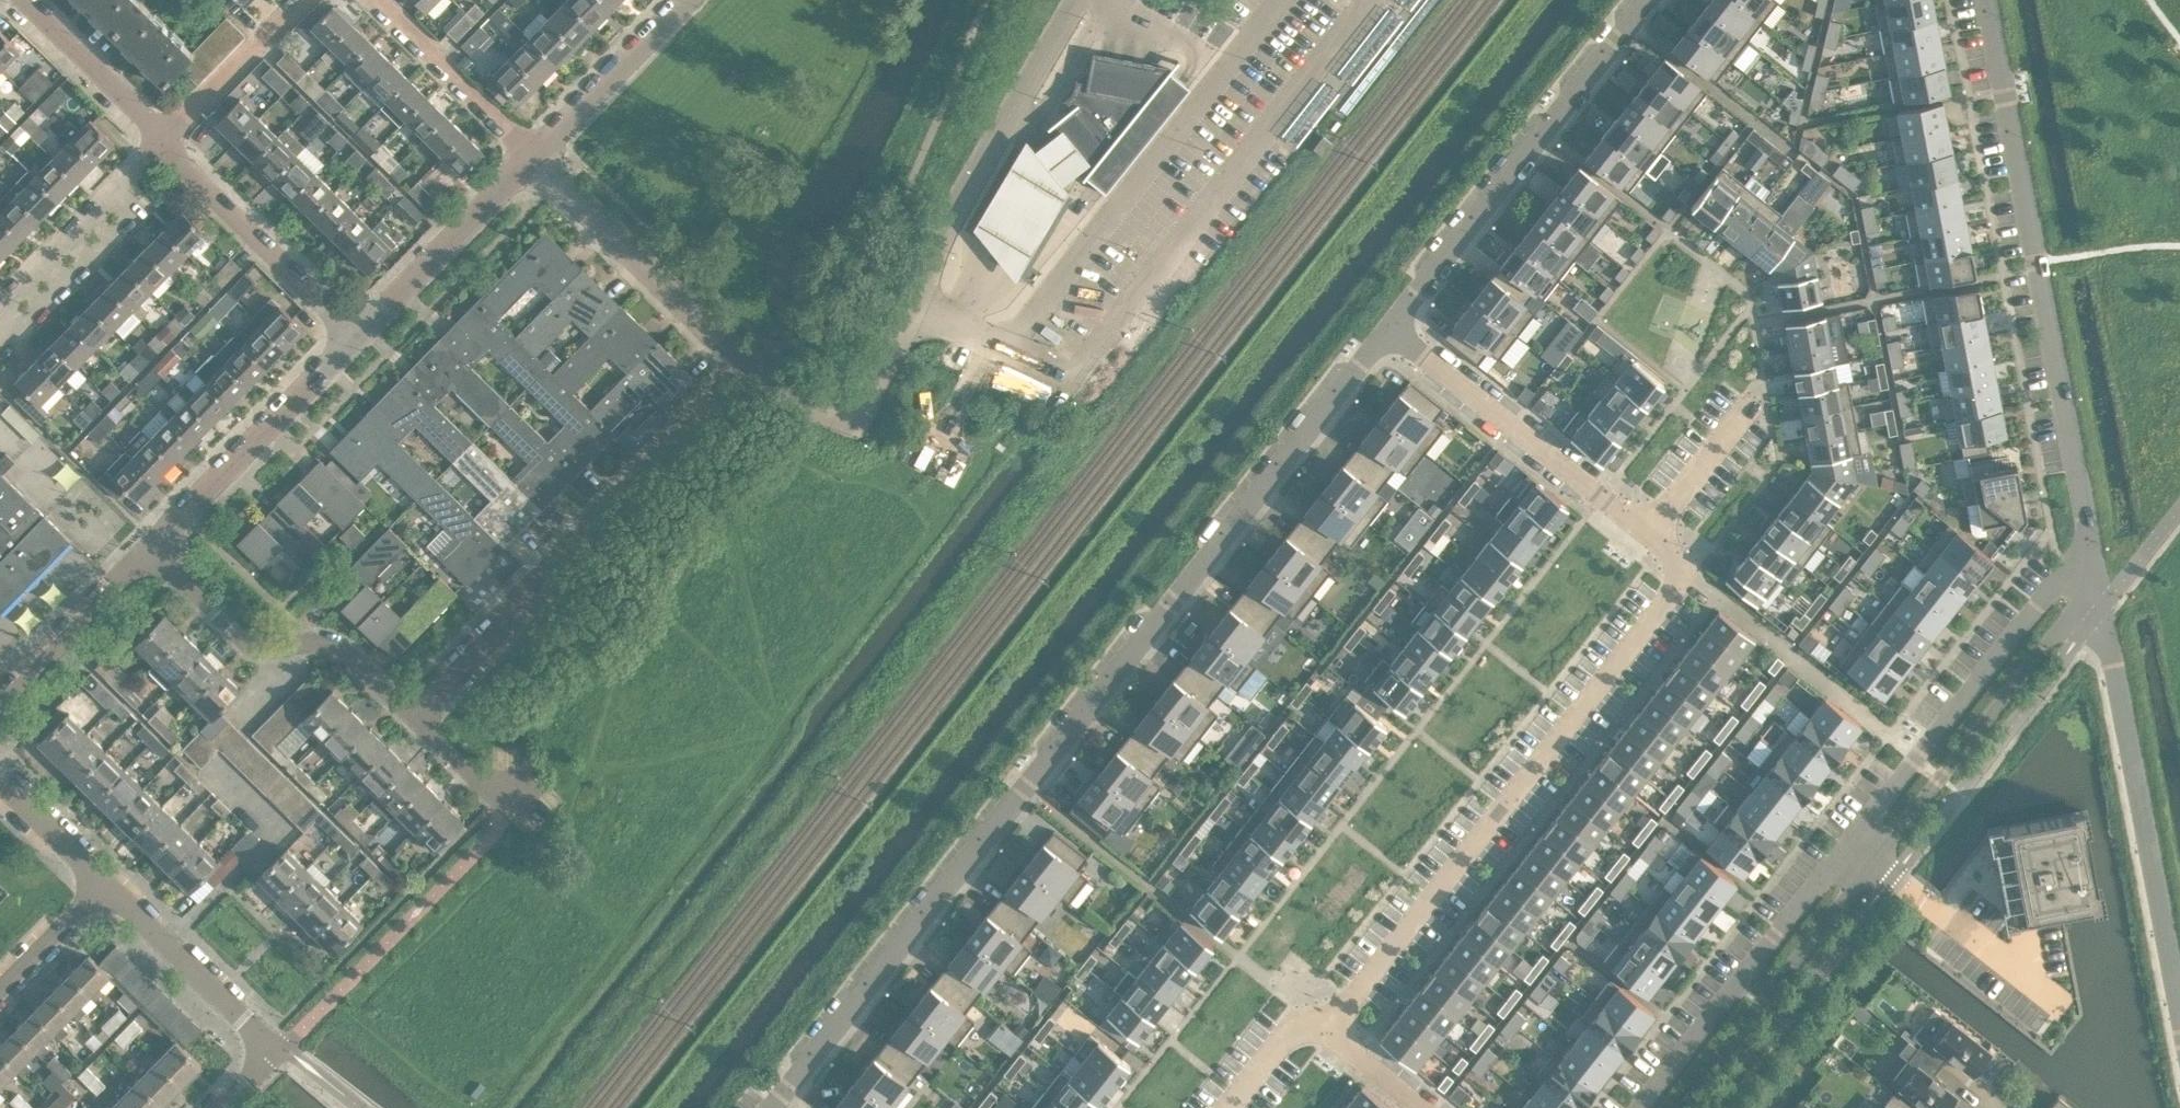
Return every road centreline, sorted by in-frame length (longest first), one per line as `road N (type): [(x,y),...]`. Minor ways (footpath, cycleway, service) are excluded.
road 1 (residential): [(775,1107),(1392,326)]
road 2 (residential): [(2091,550),(1644,1107)]
road 3 (residential): [(1682,1107),(2098,583)]
road 4 (residential): [(1649,516),(1684,577),(1335,1025)]
road 5 (residential): [(2091,550),(1985,0)]
road 6 (residential): [(401,708),(747,369)]
road 7 (residential): [(2179,1001),(2098,583)]
road 8 (residential): [(1392,326),(1651,0)]
road 9 (tertiary): [(903,309),(1077,0)]
road 10 (residential): [(1392,326),(1649,516)]
road 11 (residential): [(218,1107),(279,1046),(109,891)]
road 12 (residential): [(401,708),(322,643),(253,653),(149,553)]
road 13 (unclassified): [(747,369),(535,155)]
road 14 (residential): [(149,553),(353,342)]
road 15 (unclassified): [(353,342),(170,147)]
road 16 (unclassified): [(353,342),(535,155)]
road 17 (unclassified): [(0,324),(170,147)]
road 18 (unclassified): [(535,155),(691,0)]
road 19 (unclassified): [(535,155),(385,0)]
road 20 (residential): [(0,702),(149,553)]
road 21 (unclassified): [(170,147),(319,0)]
road 22 (unclassified): [(170,147),(28,0)]
road 23 (residential): [(0,1005),(109,891)]
road 24 (residential): [(515,813),(401,708)]
road 25 (residential): [(109,891),(0,784)]
road 26 (residential): [(1649,516),(1744,404)]
road 27 (residential): [(1335,1025),(1291,1033),(1226,1107)]
road 28 (tertiary): [(846,418),(903,309)]

